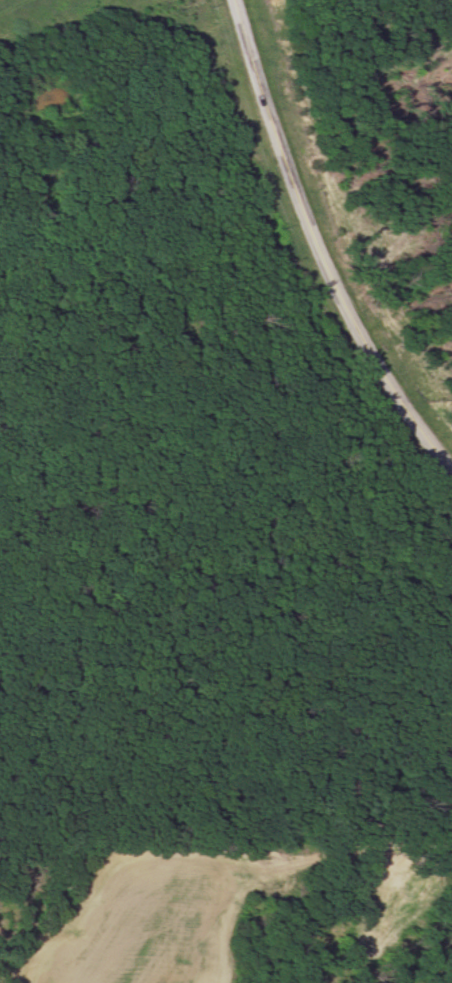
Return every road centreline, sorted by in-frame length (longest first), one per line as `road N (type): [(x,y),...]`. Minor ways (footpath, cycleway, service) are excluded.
road 1 (tertiary): [(451,459),(329,265),(236,0)]

